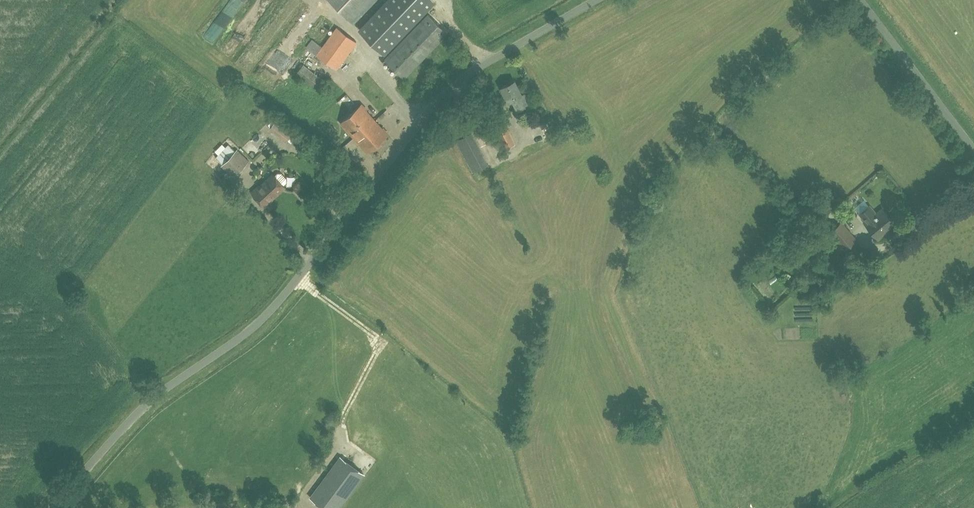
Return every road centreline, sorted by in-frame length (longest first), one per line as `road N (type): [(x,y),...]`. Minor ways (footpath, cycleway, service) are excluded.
road 1 (unclassified): [(52,507),(152,399),(274,308),(460,81),(594,0)]
road 2 (unclassified): [(973,147),(863,0)]

